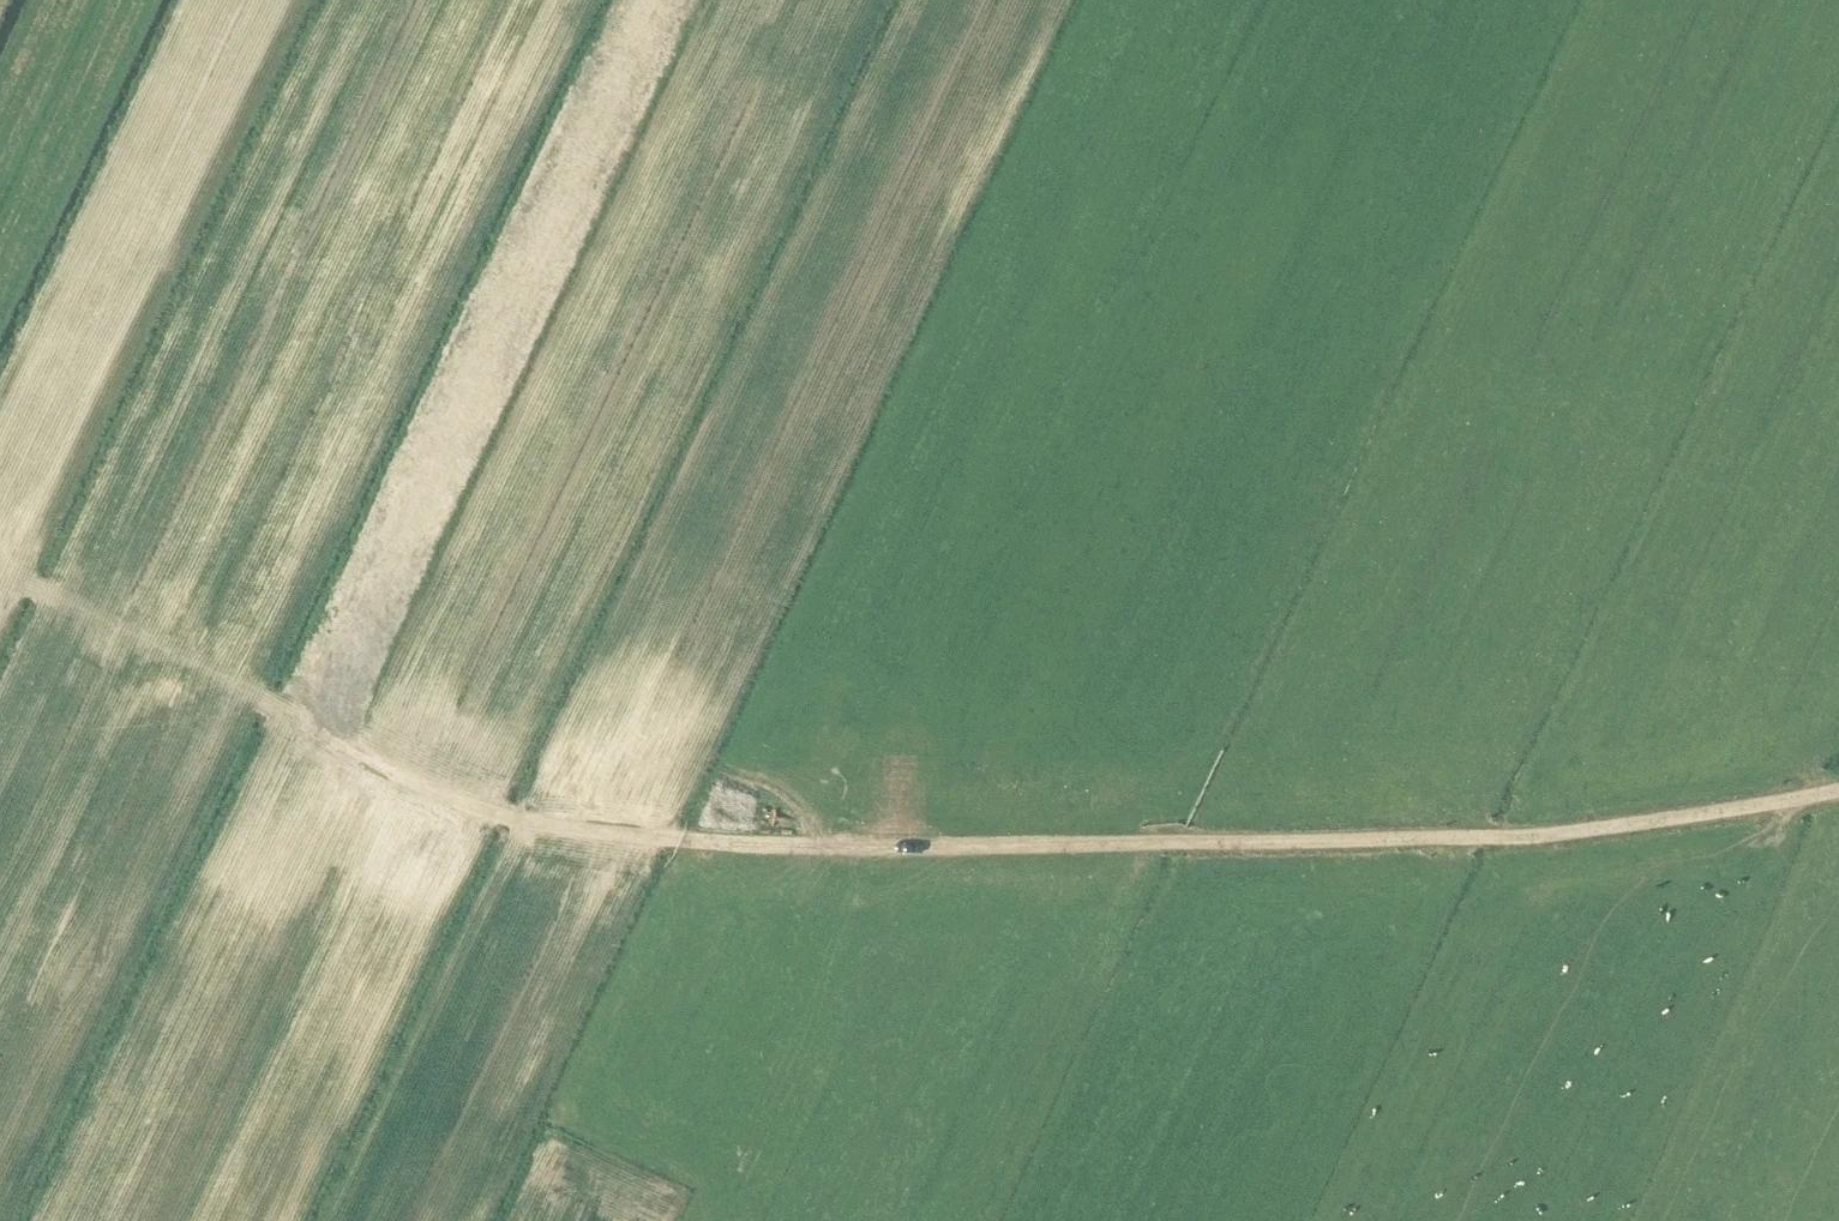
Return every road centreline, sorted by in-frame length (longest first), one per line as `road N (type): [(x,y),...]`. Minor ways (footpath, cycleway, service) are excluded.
road 1 (track): [(1838,794),(1534,840),(1123,845)]

